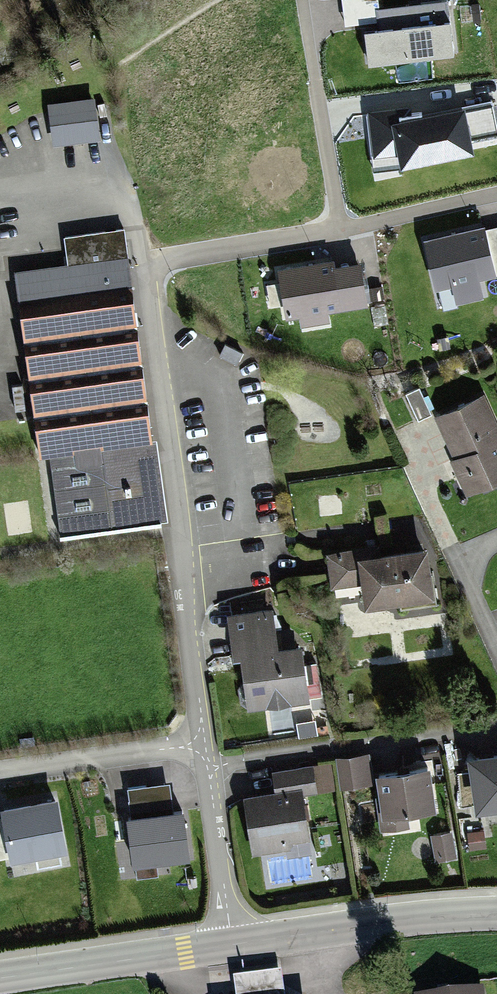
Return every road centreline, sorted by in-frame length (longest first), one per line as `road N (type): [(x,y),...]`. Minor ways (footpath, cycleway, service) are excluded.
road 1 (residential): [(140,268),(204,745)]
road 2 (residential): [(207,768),(496,712)]
road 3 (secondary): [(496,915),(231,944)]
road 4 (secondary): [(231,944),(0,976)]
road 5 (residential): [(301,0),(338,230)]
road 6 (residential): [(204,745),(0,772)]
road 7 (residential): [(0,188),(101,179),(121,190),(140,268)]
road 8 (residential): [(338,230),(140,268)]
road 9 (residential): [(207,768),(231,944)]
road 10 (residential): [(496,195),(338,230)]
road 11 (residential): [(496,541),(458,560),(496,647)]

